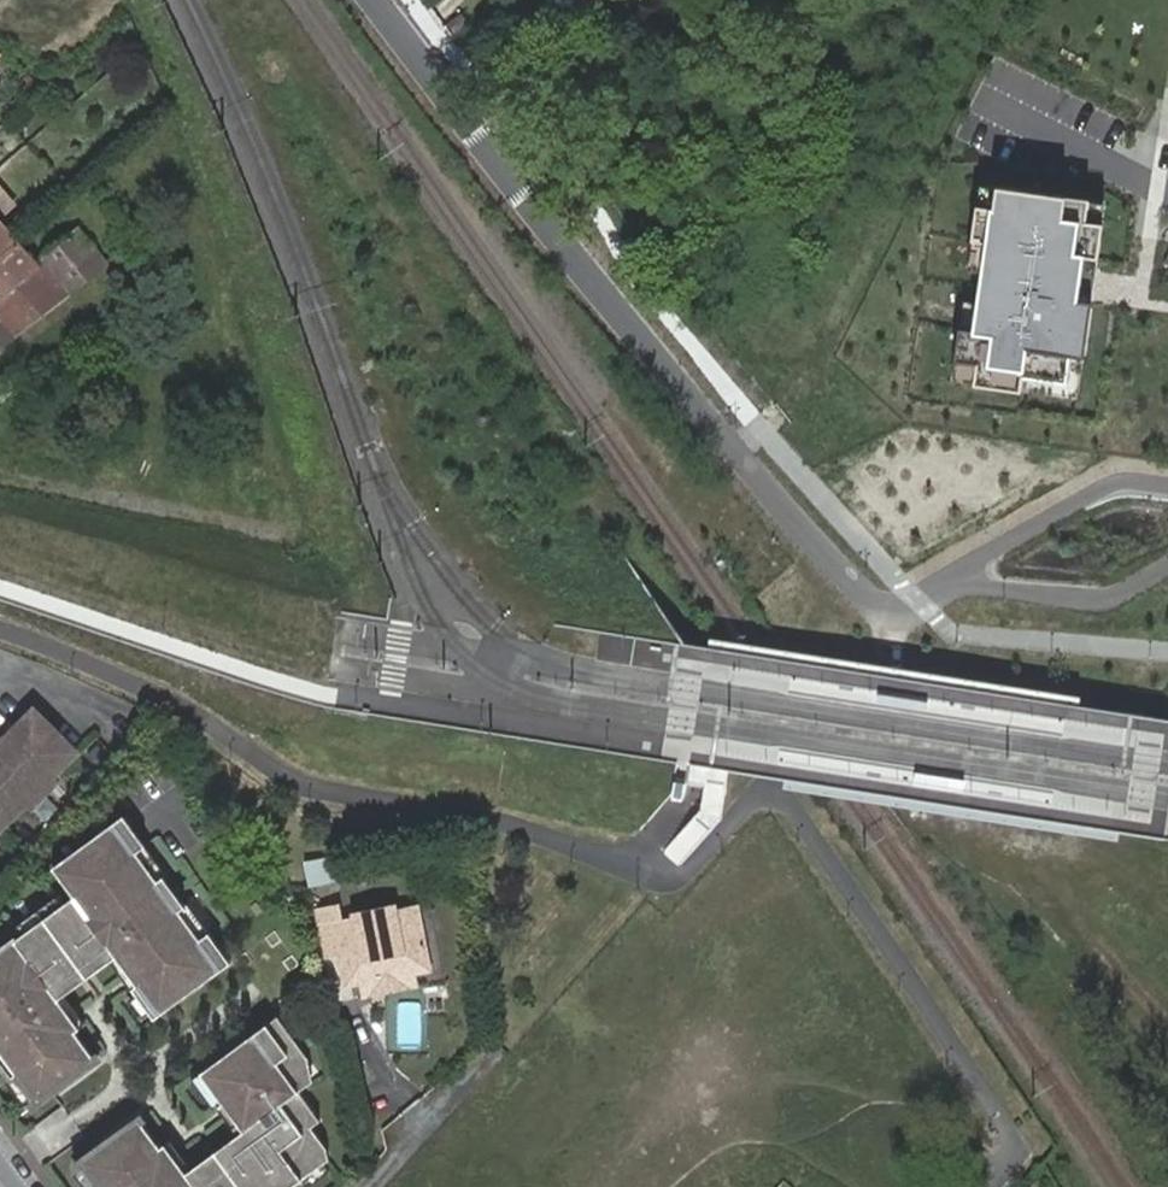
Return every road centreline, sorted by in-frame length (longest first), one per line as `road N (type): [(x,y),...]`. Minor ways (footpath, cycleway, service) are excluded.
road 1 (residential): [(950,587),(897,612),(857,597),(507,170),(380,0)]
road 2 (residential): [(1167,487),(1117,482),(982,557),(950,587)]
road 3 (residential): [(950,587),(1088,600),(1121,595),(1167,569)]
road 4 (residential): [(1167,191),(990,103)]

